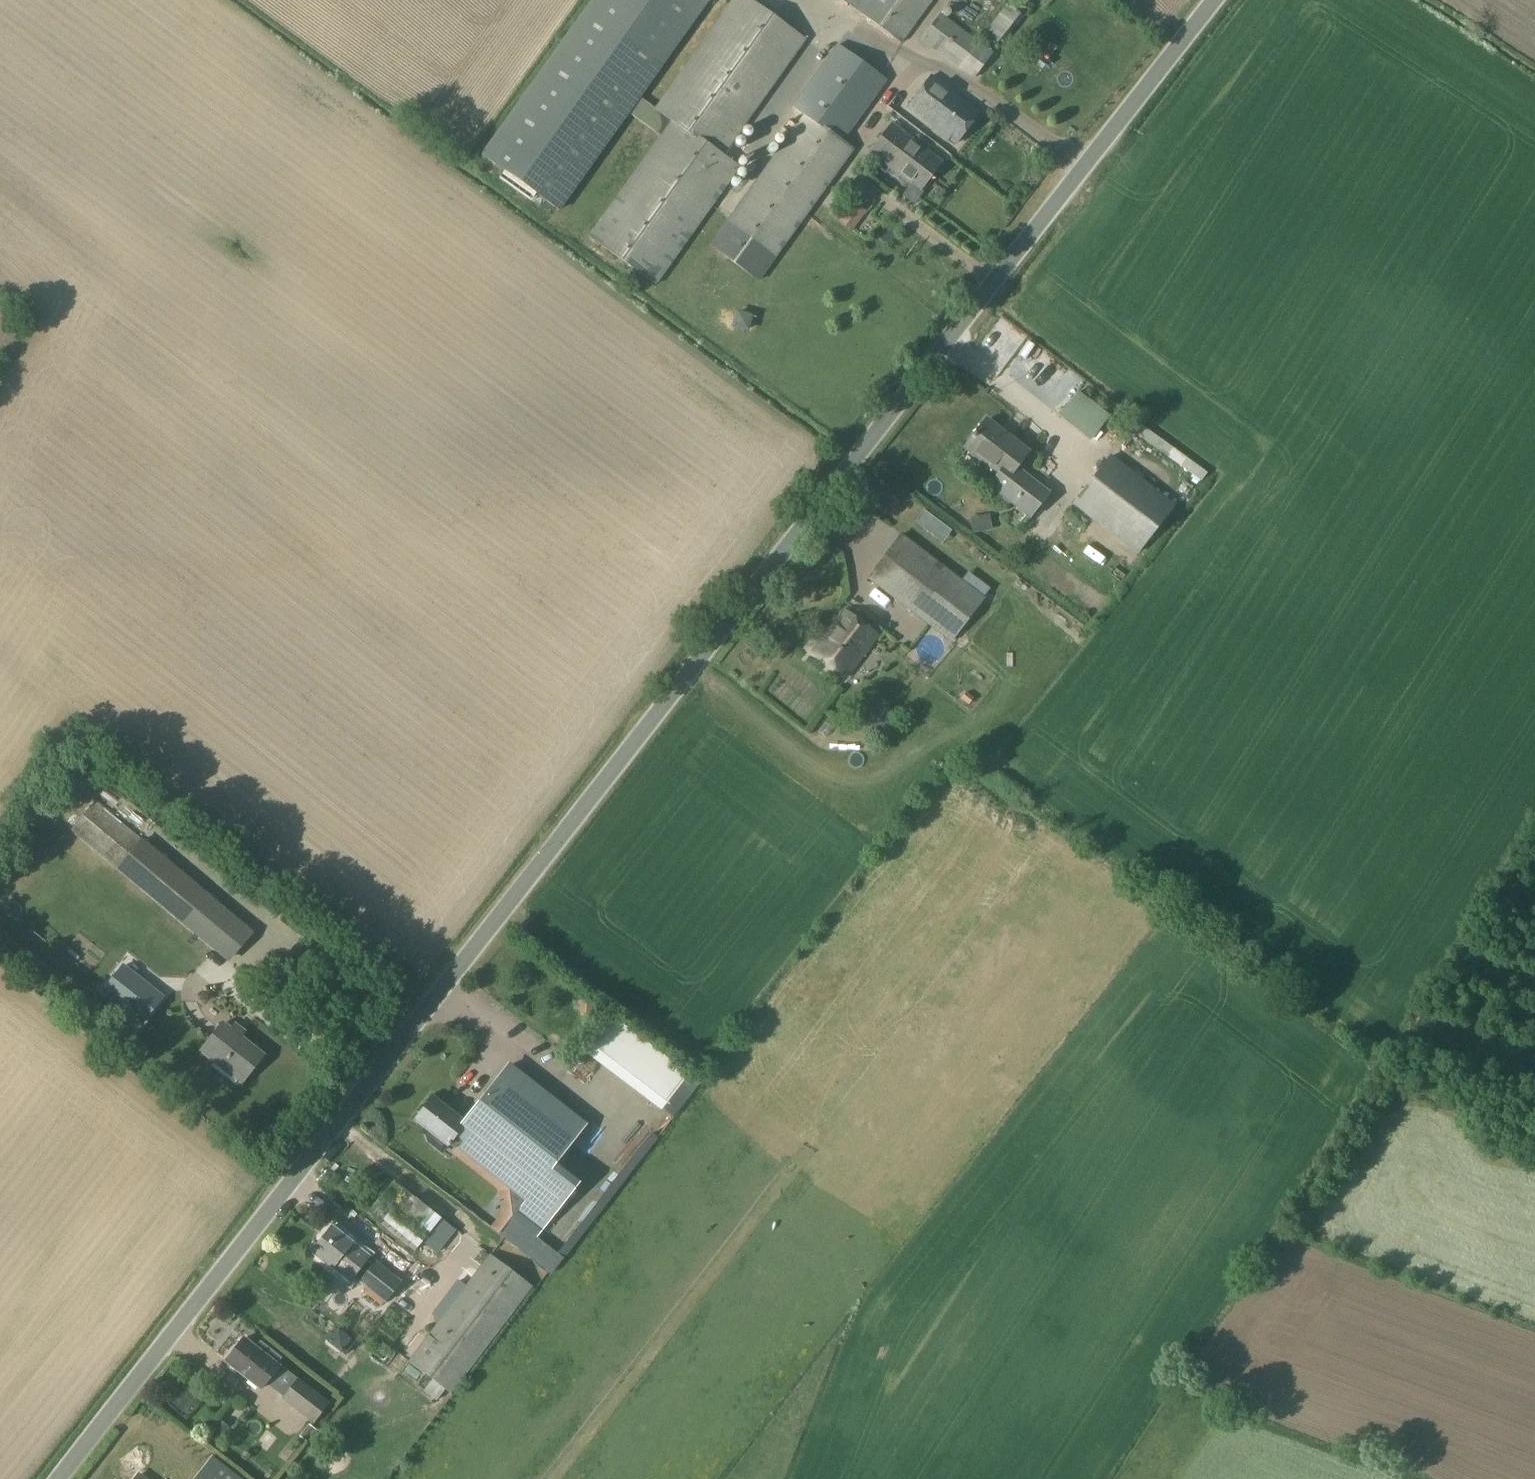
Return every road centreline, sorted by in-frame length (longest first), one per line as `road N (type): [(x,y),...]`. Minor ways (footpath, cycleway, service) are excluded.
road 1 (unclassified): [(62,1478),(1216,0)]

